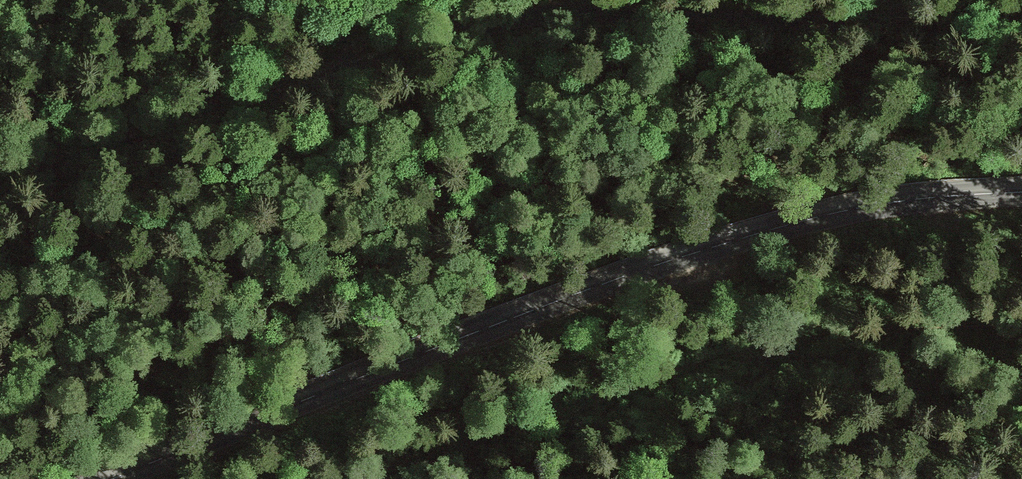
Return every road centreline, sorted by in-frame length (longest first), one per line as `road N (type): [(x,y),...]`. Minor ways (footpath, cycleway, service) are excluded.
road 1 (unclassified): [(0,167),(516,17),(576,11),(1021,21)]
road 2 (tertiary): [(1021,187),(803,223),(586,281),(97,478)]

